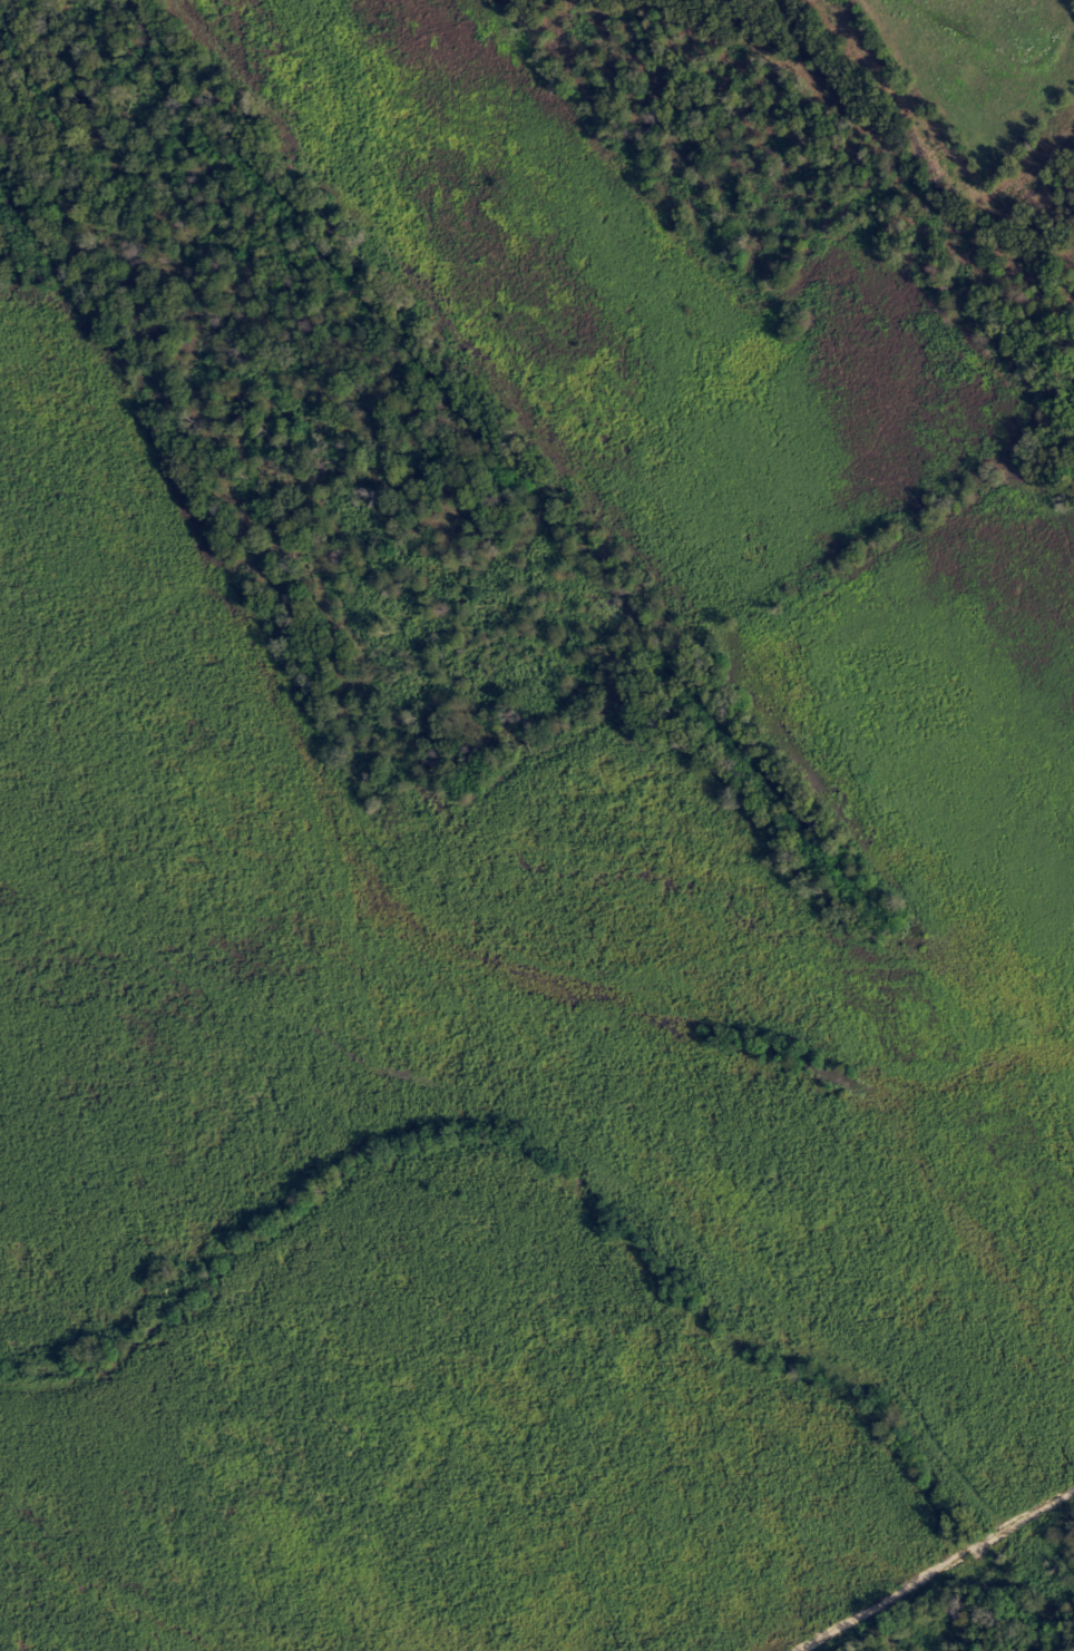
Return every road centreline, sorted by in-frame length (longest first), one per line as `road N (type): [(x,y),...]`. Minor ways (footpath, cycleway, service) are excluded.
road 1 (residential): [(783,1650),(1073,1485)]

